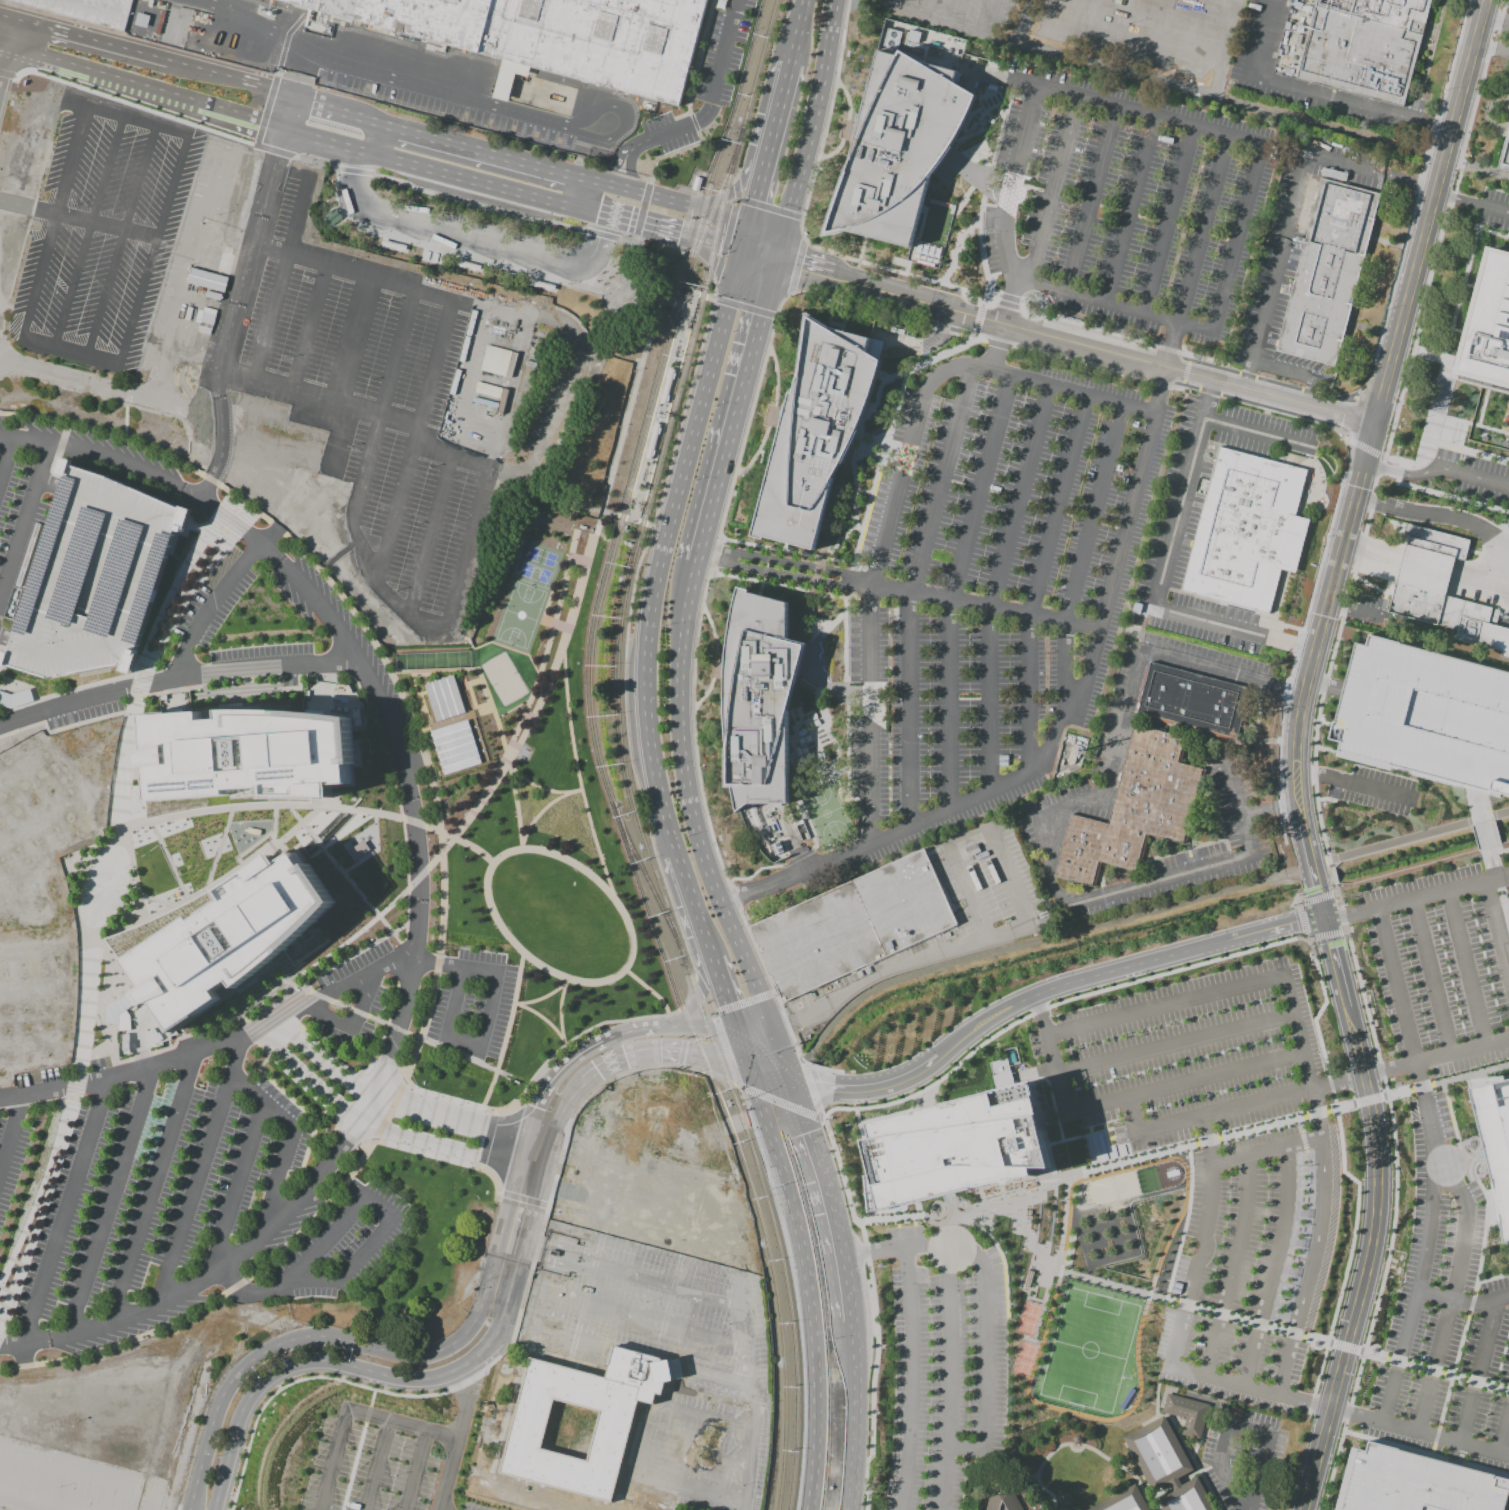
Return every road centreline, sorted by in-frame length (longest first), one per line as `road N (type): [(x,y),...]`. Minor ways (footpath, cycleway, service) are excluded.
road 1 (tertiary): [(1437,191),(1304,694),(1296,749),(1305,834)]
road 2 (residential): [(530,1138),(469,1330),(424,1355),(315,1337),(250,1362),(220,1403),(191,1509)]
road 3 (residential): [(789,1080),(858,1090),(897,1080),(1037,992),(1326,914)]
road 4 (primary): [(725,317),(646,641),(648,736),(672,854)]
road 5 (tertiary): [(1326,914),(1371,1089),(1379,1168),(1368,1269),(1322,1443)]
road 6 (primary): [(738,1032),(794,1199),(815,1304),(820,1423),(813,1509)]
road 7 (primary): [(771,1031),(689,801),(679,674),(692,575)]
road 8 (residential): [(1215,379),(773,261)]
road 9 (residential): [(214,1509),(240,1415),(276,1374),(323,1362),(394,1379),(434,1379),(471,1360),(498,1327)]
road 10 (residential): [(283,132),(608,218)]
road 11 (residential): [(789,1080),(738,1032),(670,1026),(617,1035),(561,1070),(530,1138)]
road 12 (primary): [(692,575),(773,261)]
road 13 (primary): [(773,261),(815,109),(834,0)]
road 14 (primary): [(852,1322),(828,1184),(789,1080)]
road 15 (residential): [(0,44),(204,103)]
road 16 (residential): [(542,1173),(562,1110),(583,1083),(627,1060),(682,1056)]
road 17 (primary): [(850,1509),(852,1322)]
road 18 (residential): [(565,174),(385,126)]
road 19 (residential): [(1378,422),(1215,379)]
road 20 (residential): [(165,64),(11,19)]
road 21 (residential): [(498,1327),(542,1173)]
road 22 (tertiary): [(1486,0),(1453,129)]
road 23 (residential): [(691,208),(565,174)]
road 24 (residential): [(385,126),(261,92)]

